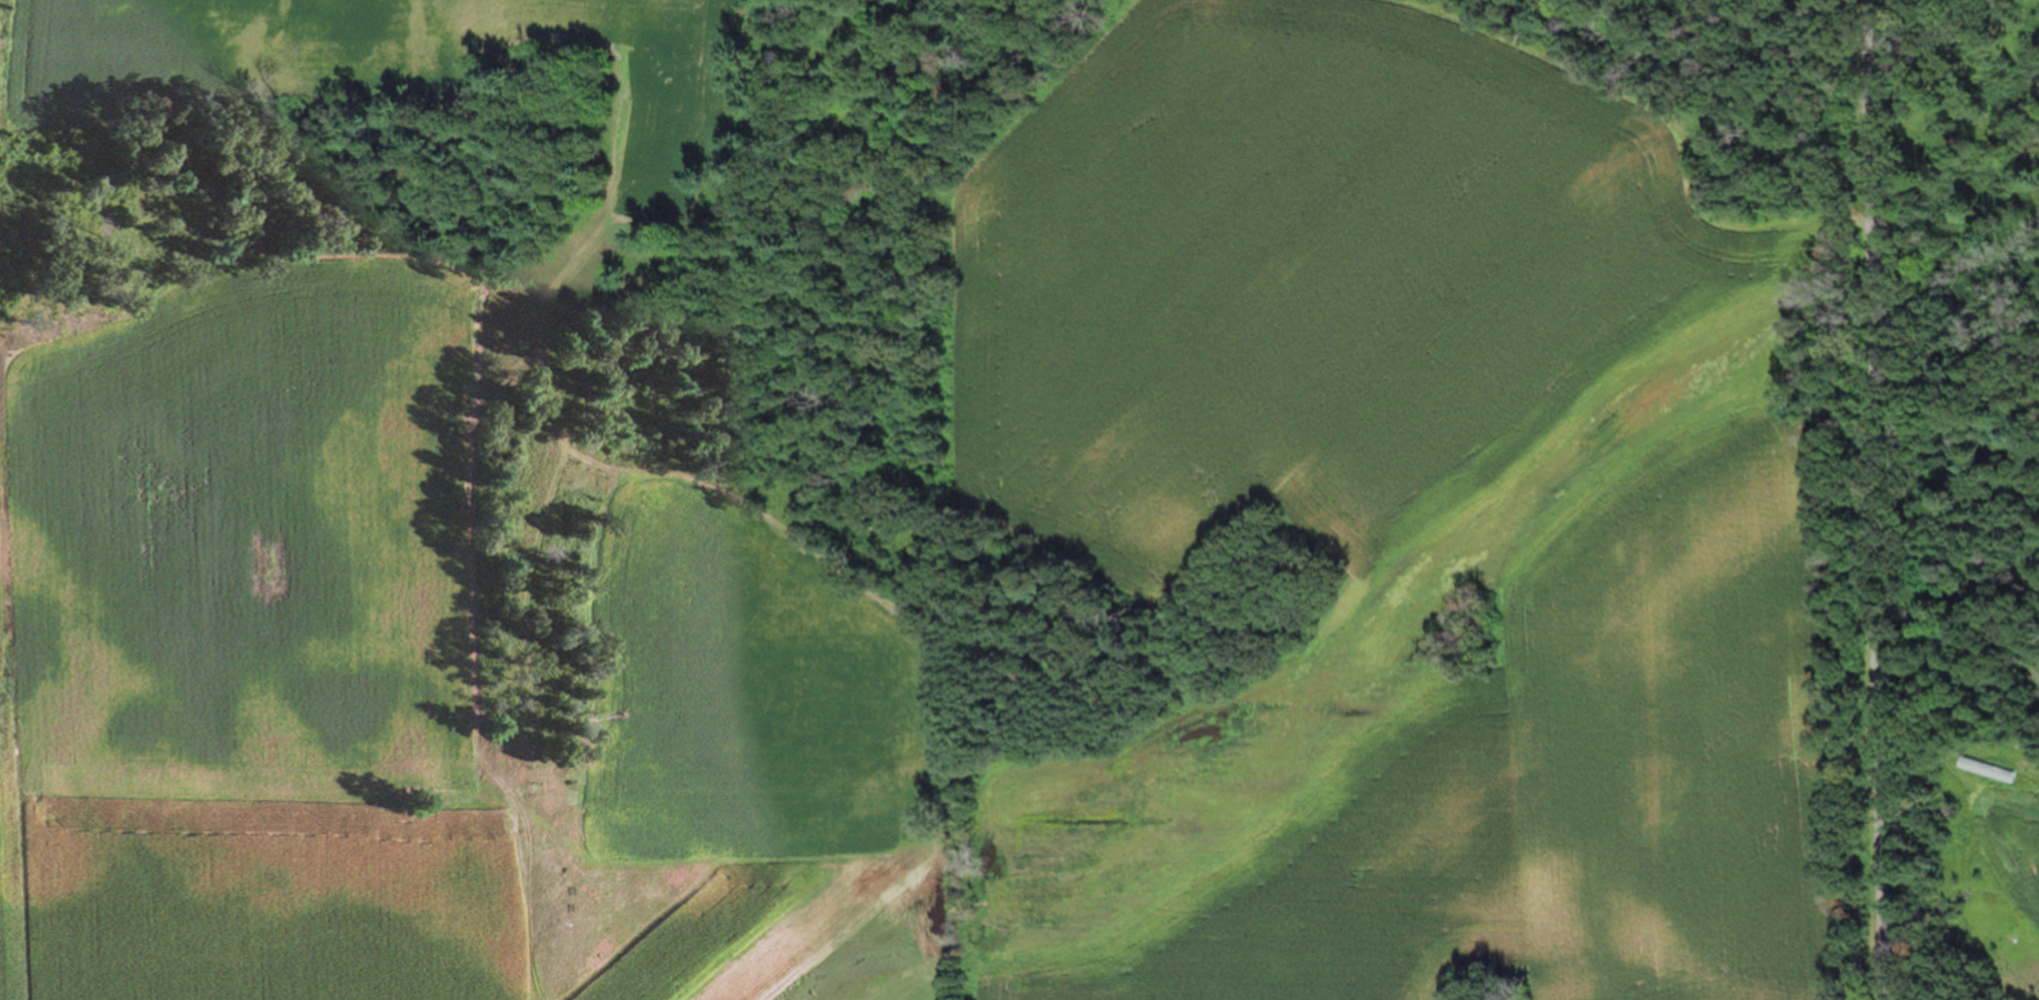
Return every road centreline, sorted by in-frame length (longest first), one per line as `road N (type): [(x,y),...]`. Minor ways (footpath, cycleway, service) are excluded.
road 1 (residential): [(1889,999),(1868,0)]

